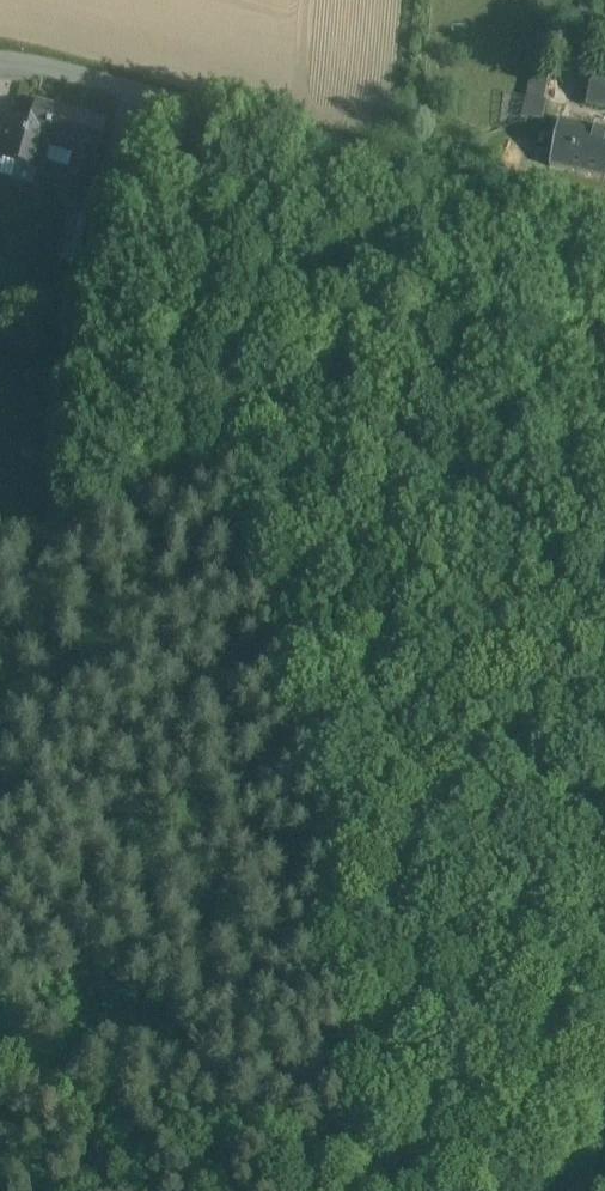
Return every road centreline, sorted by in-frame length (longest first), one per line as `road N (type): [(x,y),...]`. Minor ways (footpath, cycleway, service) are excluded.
road 1 (track): [(0,552),(117,524),(199,470),(378,382),(504,348),(604,337)]
road 2 (residential): [(604,215),(0,65)]
road 3 (track): [(485,1190),(343,1128),(0,1047)]

